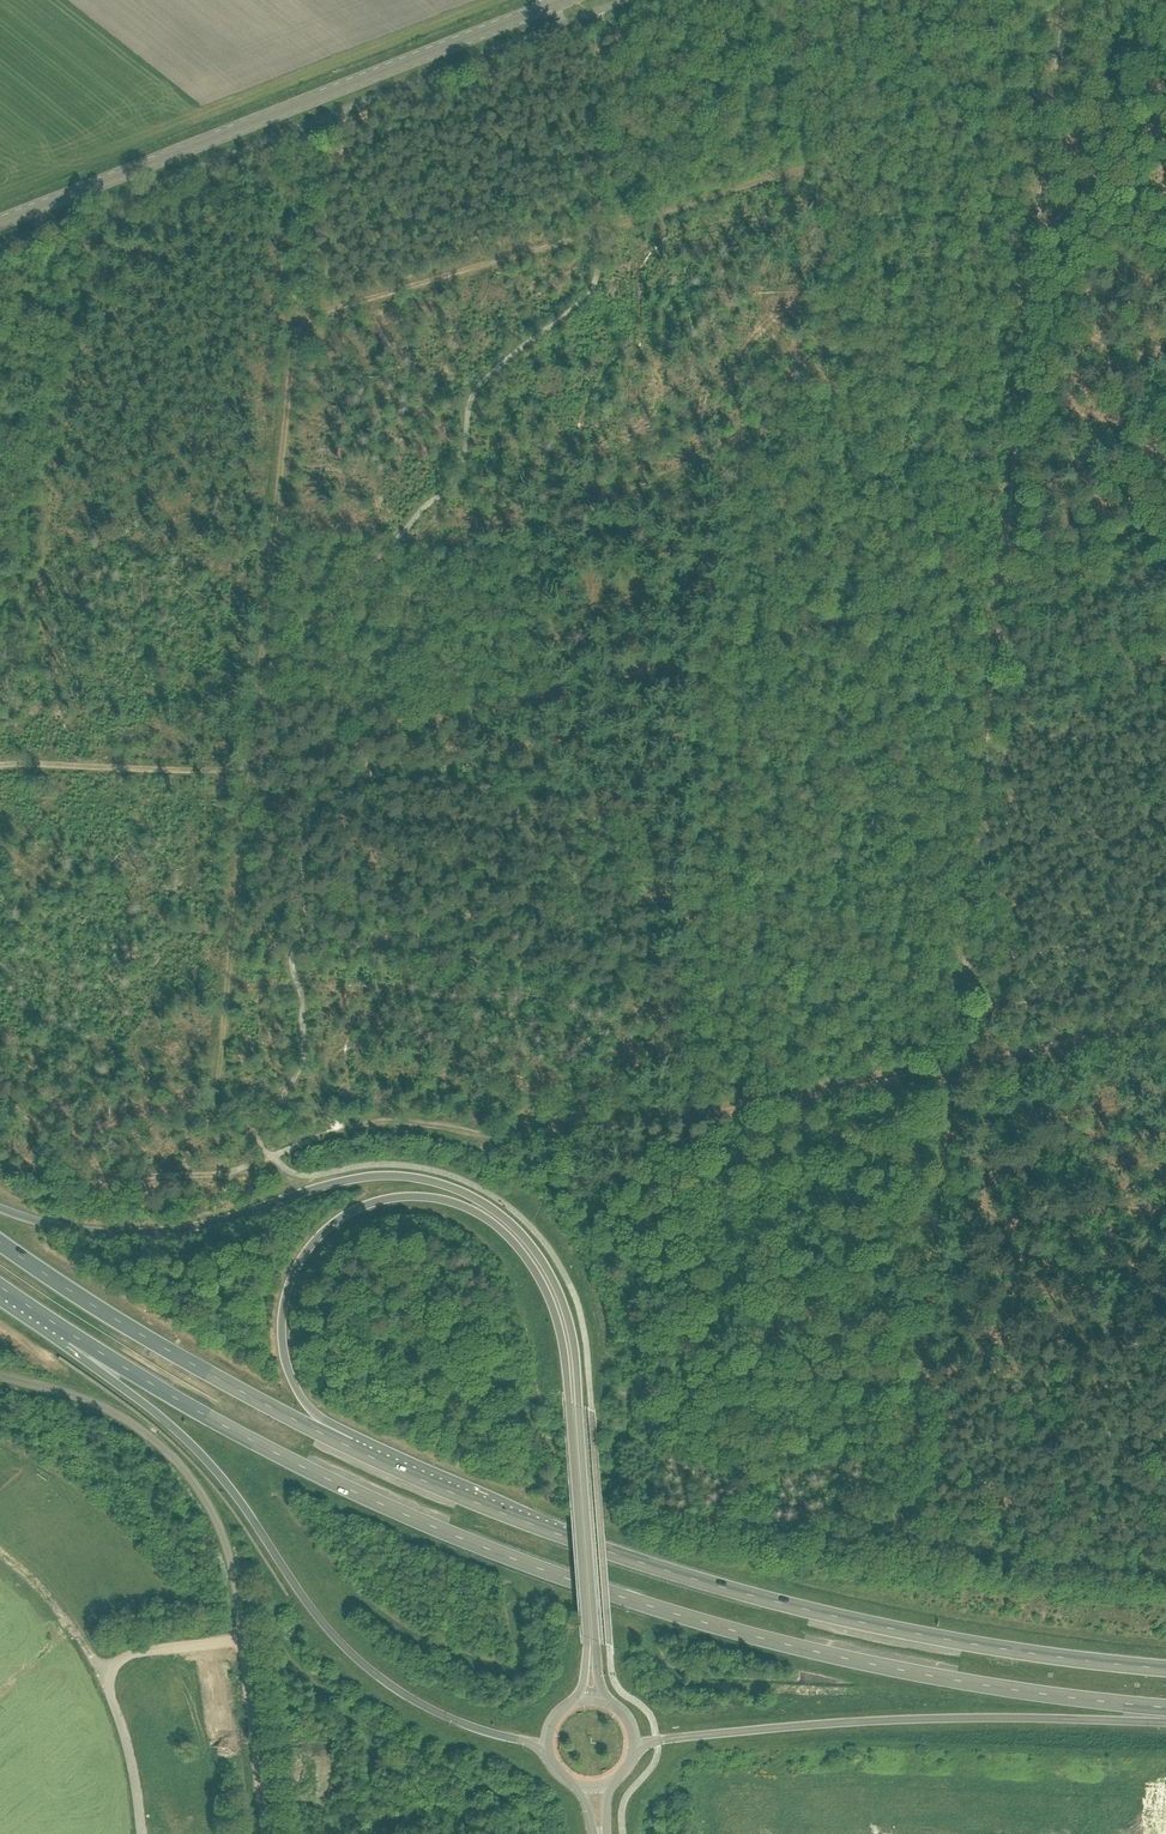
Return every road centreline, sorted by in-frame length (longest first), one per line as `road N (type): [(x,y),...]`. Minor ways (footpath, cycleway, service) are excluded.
road 1 (primary): [(71,1335),(291,1461),(549,1572),(881,1665),(1165,1708)]
road 2 (track): [(1165,511),(1075,566),(1003,583),(901,1545)]
road 3 (track): [(1032,279),(1003,583),(251,766)]
road 4 (primary): [(1165,1670),(910,1633),(682,1576),(350,1447)]
road 5 (primary): [(575,1416),(574,1341),(550,1273),(501,1215),(451,1187),(395,1176),(357,1179),(212,1223),(117,1235),(51,1226),(0,1208)]
road 6 (track): [(251,766),(302,322),(568,240)]
road 7 (primary): [(350,1447),(315,1413),(288,1370),(284,1301),(317,1239),(345,1215),(393,1198),(465,1207),(521,1250),(556,1317),(575,1416)]
road 8 (primary): [(71,1335),(199,1451),(359,1659),(447,1717),(547,1751)]
road 9 (tertiary): [(0,223),(560,3)]
road 10 (track): [(1165,1572),(686,1516),(635,1489)]
road 11 (primary): [(635,1746),(819,1724),(1165,1718)]
road 12 (track): [(568,240),(1049,95)]
road 13 (track): [(1165,1025),(711,1107)]
road 14 (track): [(207,1175),(251,766)]
road 15 (primary): [(350,1447),(154,1343),(0,1243)]
road 16 (unclassified): [(0,1376),(107,1409),(184,1469),(219,1527),(242,1638)]
road 17 (track): [(711,1107),(492,1139),(406,1125),(344,1129)]
road 18 (track): [(0,1098),(91,1176),(207,1175),(272,1157)]
road 19 (track): [(1062,0),(1032,279)]
road 20 (track): [(251,766),(0,762)]
road 21 (primary): [(591,1650),(575,1416)]
road 22 (unclassified): [(242,1638),(265,1833)]
road 23 (residential): [(102,1670),(126,1739),(143,1833)]
road 24 (residential): [(102,1670),(131,1653),(242,1638)]
road 25 (track): [(1050,92),(1165,59)]

